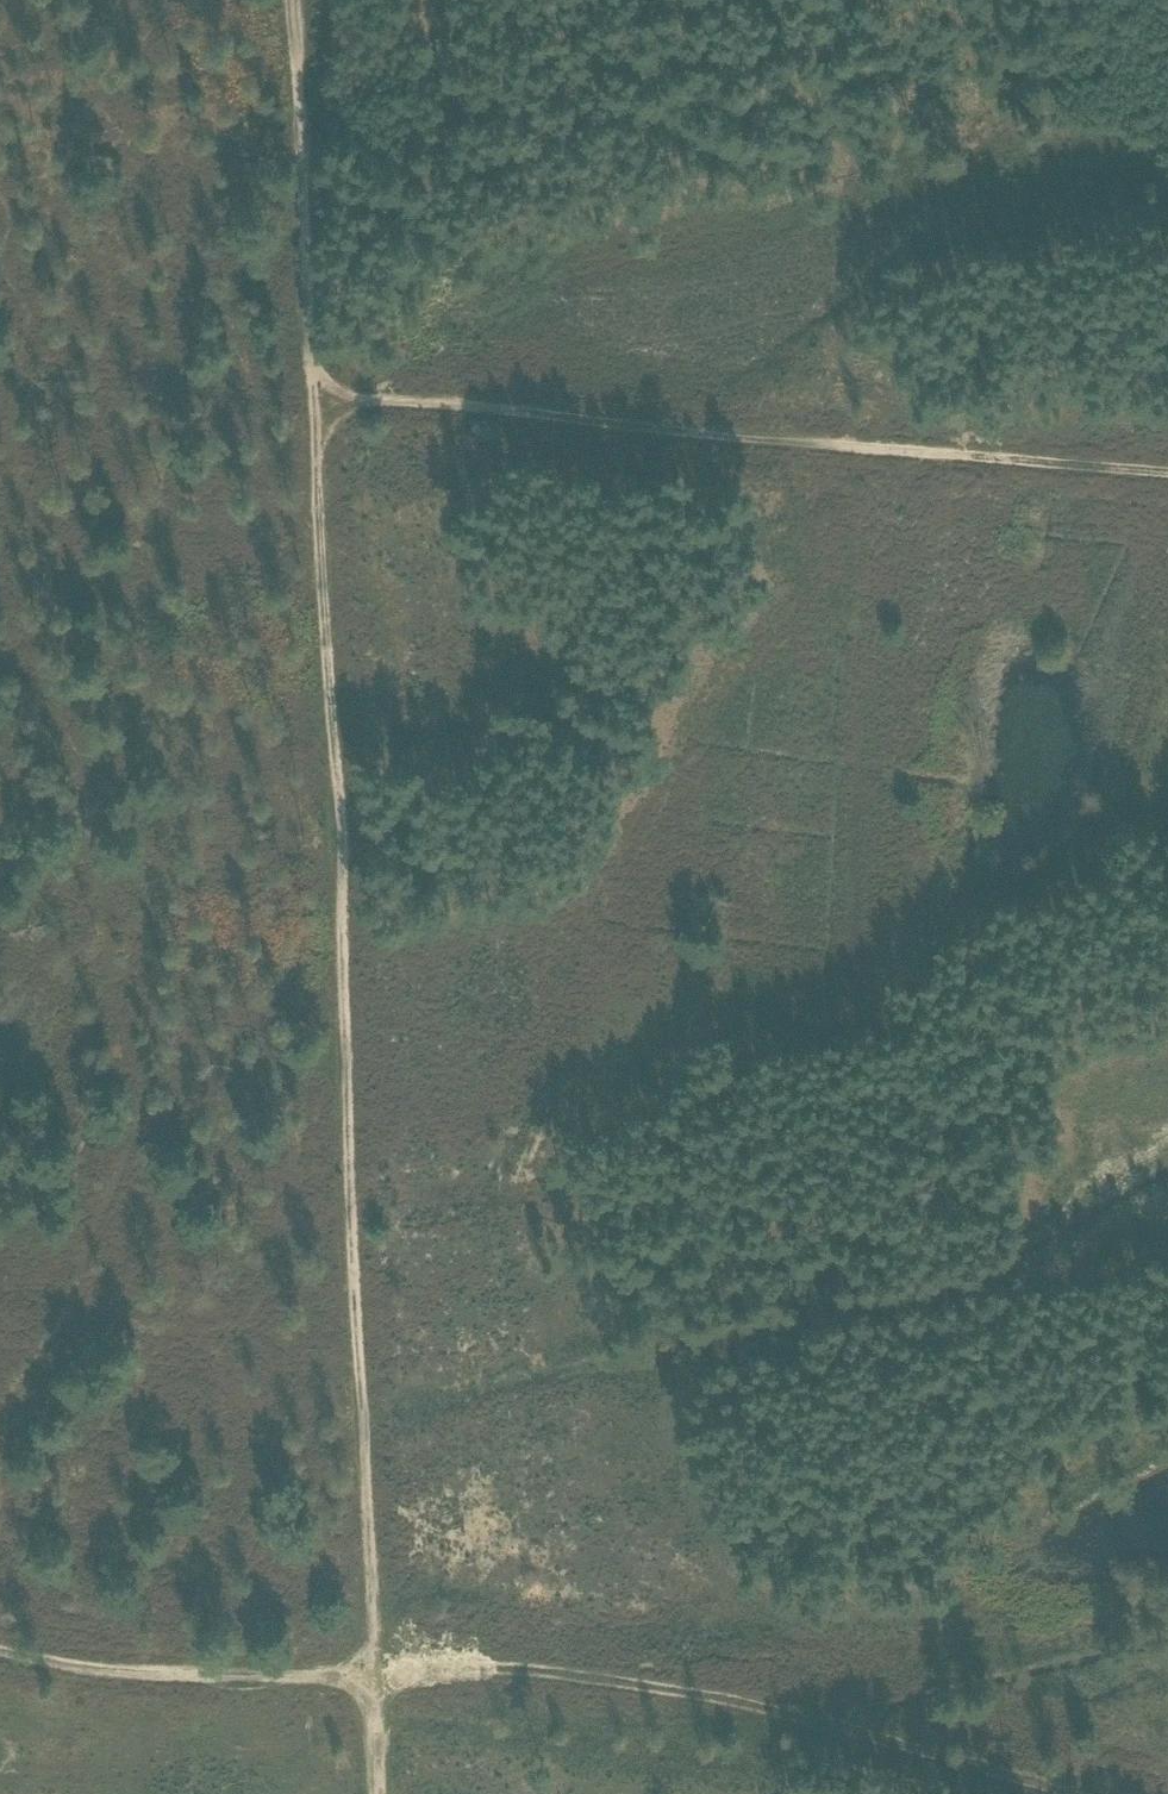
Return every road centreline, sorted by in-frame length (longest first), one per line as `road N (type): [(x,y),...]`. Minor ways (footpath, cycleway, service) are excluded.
road 1 (track): [(377,1793),(313,393)]
road 2 (track): [(1167,471),(313,393)]
road 3 (track): [(367,1670),(600,1679),(820,1721),(1071,1793)]
road 4 (track): [(313,393),(290,0)]
road 5 (track): [(367,1670),(93,1674),(0,1652)]

